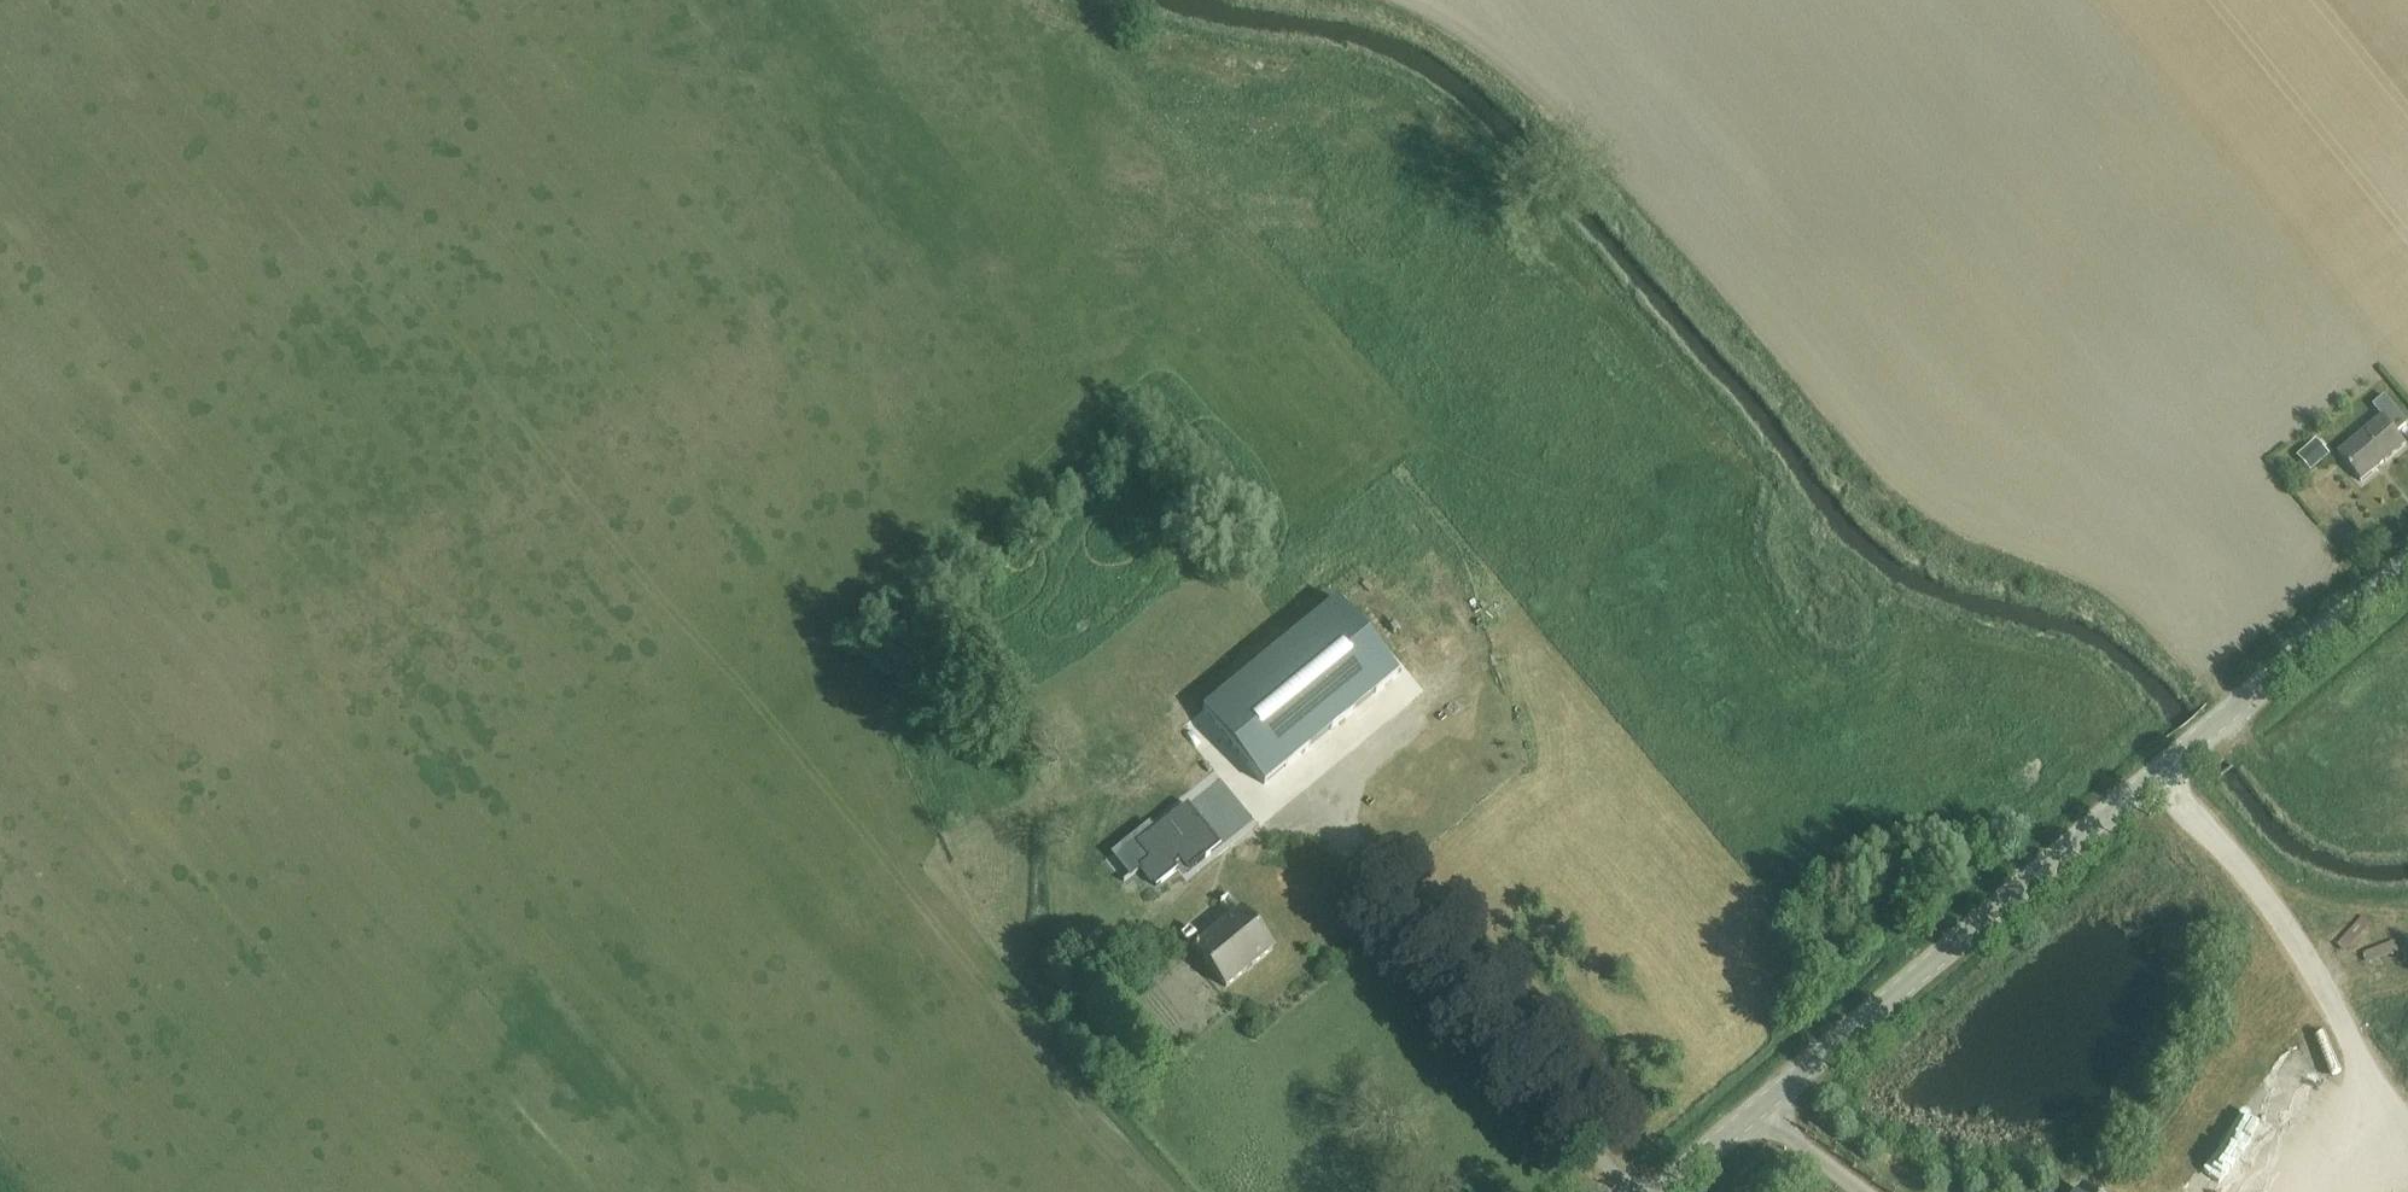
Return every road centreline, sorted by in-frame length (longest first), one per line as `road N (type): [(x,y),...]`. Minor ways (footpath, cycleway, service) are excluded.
road 1 (unclassified): [(1659,1191),(2407,566)]

